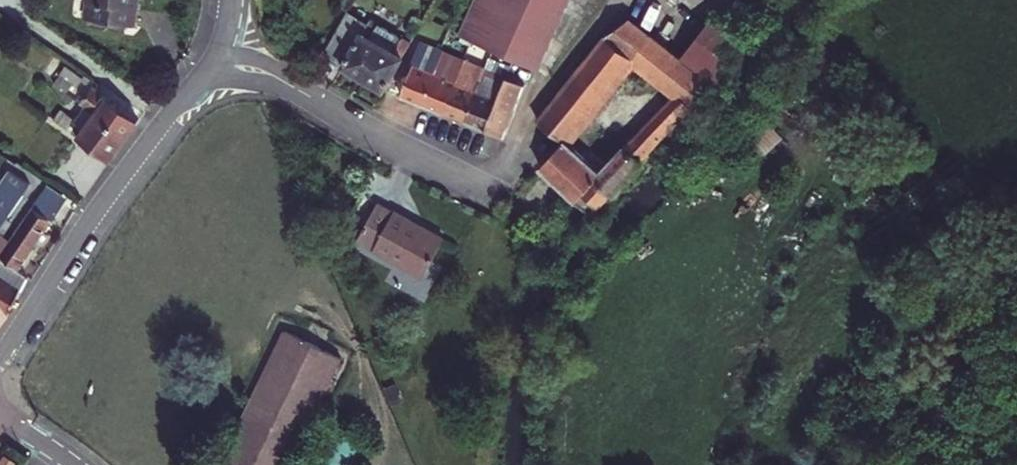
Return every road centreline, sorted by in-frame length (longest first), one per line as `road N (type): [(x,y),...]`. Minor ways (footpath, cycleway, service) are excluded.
road 1 (residential): [(213,56),(93,213),(0,357)]
road 2 (residential): [(213,56),(312,97),(484,188)]

